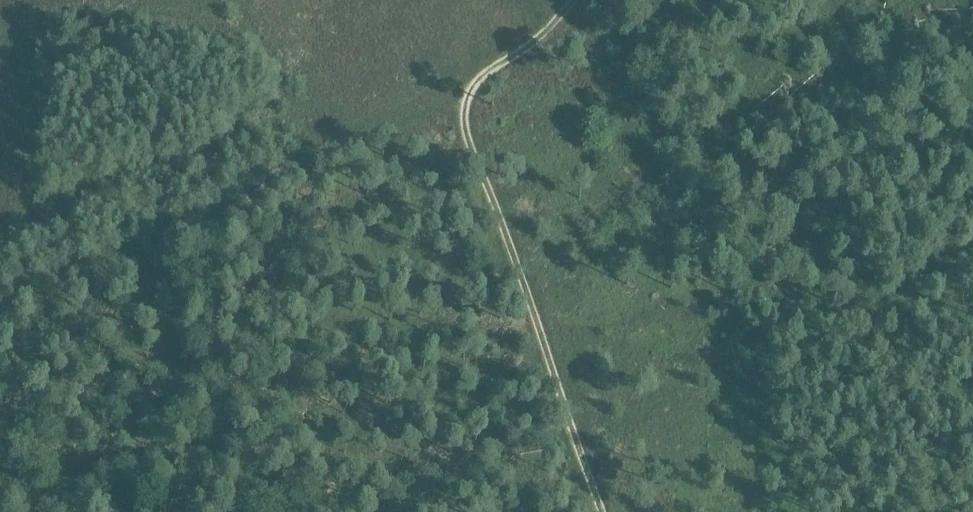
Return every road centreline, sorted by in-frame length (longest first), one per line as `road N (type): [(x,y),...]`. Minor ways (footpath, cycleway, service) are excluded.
road 1 (track): [(603,511),(469,145),(463,109),(469,88),(538,38),(573,0)]

